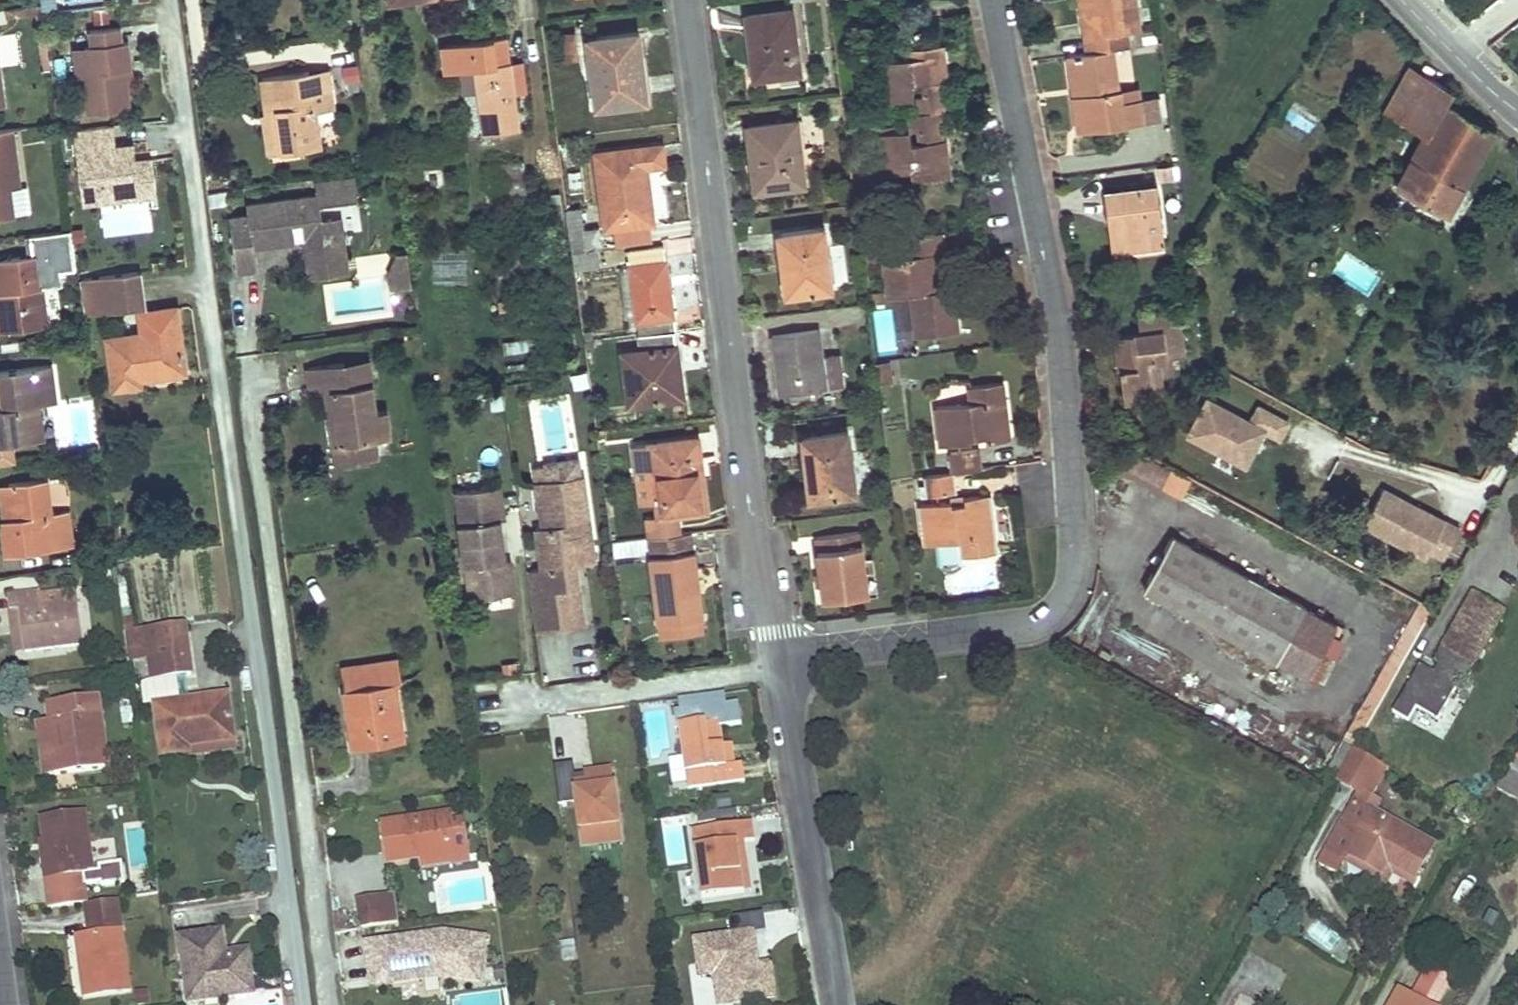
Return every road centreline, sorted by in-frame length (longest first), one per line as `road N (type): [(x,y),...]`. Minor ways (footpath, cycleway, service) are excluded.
road 1 (residential): [(994,0),(1058,326),(1074,572),(1061,606),(1031,628),(781,661)]
road 2 (residential): [(781,661),(750,524),(689,0)]
road 3 (residential): [(781,661),(841,1004)]

